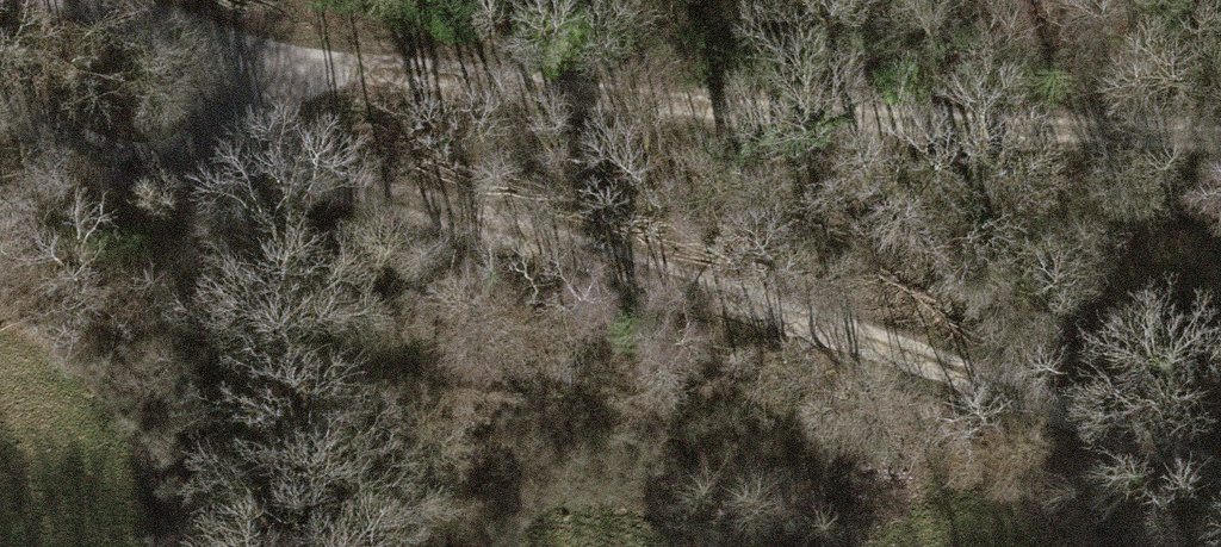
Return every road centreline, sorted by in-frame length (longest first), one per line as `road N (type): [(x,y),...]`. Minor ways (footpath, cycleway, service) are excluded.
road 1 (track): [(257,132),(363,187),(867,333),(1220,468)]
road 2 (track): [(1220,139),(755,113),(432,66),(242,76)]
road 3 (unclassified): [(0,106),(173,185),(222,176),(240,162),(257,132),(242,76),(210,53),(80,0)]

